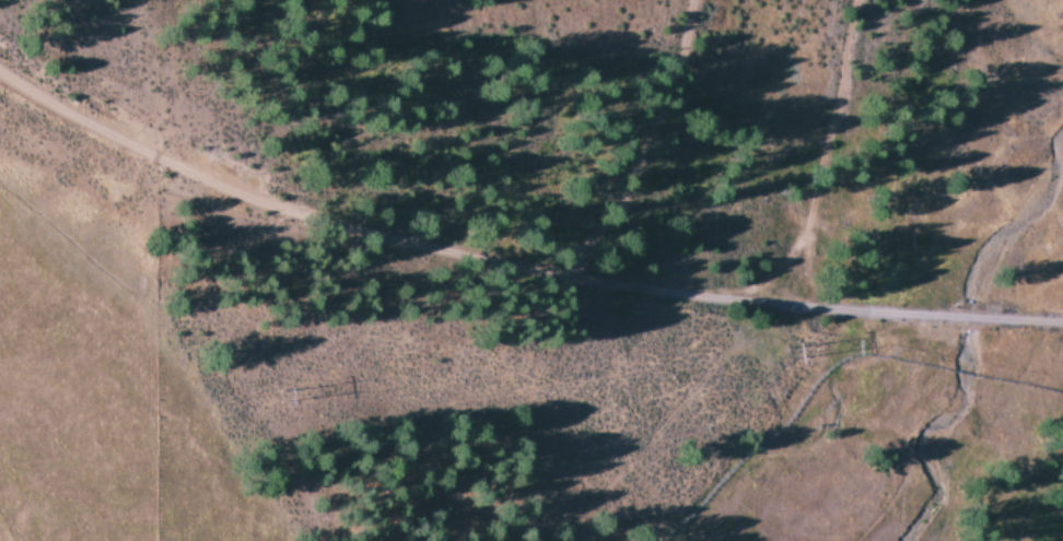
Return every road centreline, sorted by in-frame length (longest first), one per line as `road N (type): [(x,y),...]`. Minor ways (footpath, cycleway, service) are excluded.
road 1 (residential): [(167,142),(411,217),(751,303),(875,296),(1062,318)]
road 2 (track): [(885,0),(881,54),(849,152),(751,303)]
road 3 (residential): [(0,39),(167,142)]

